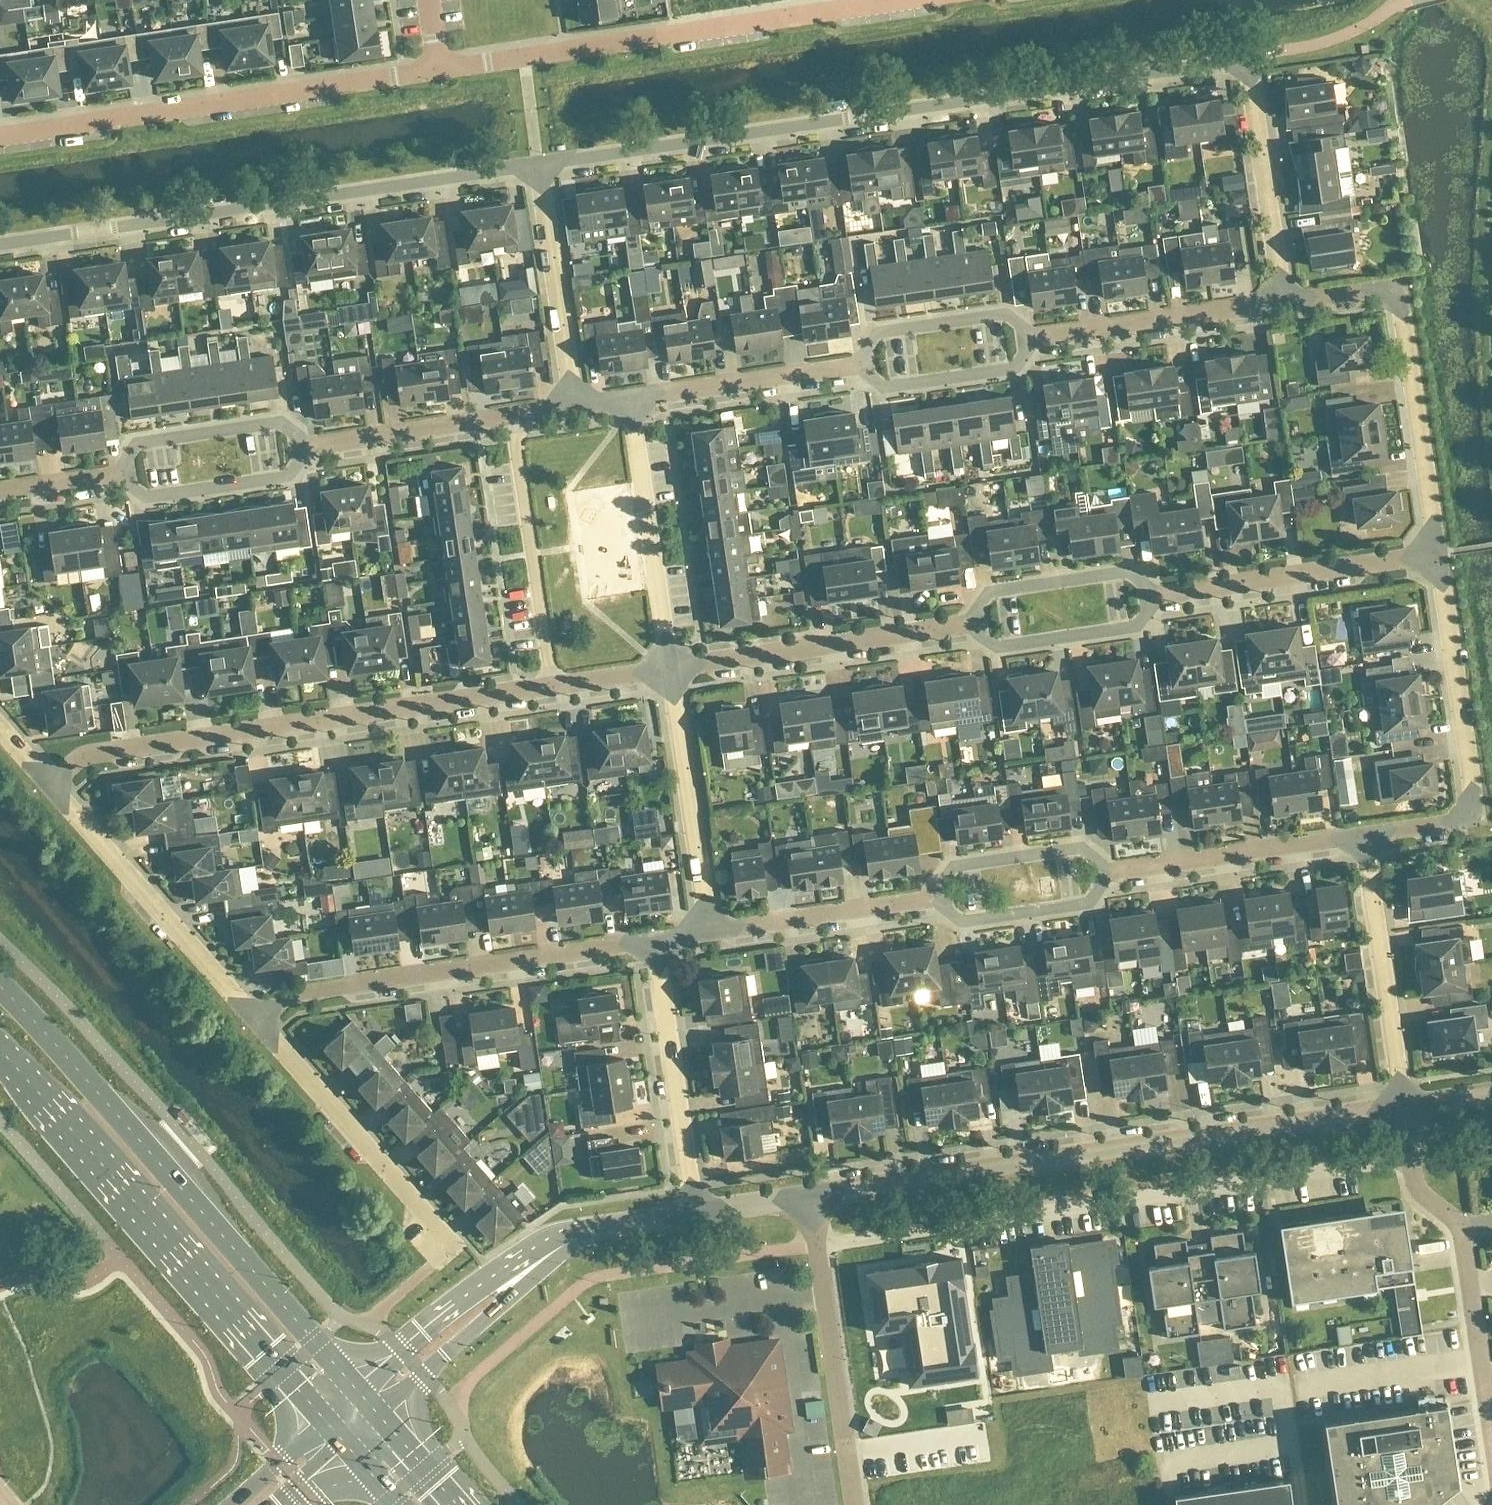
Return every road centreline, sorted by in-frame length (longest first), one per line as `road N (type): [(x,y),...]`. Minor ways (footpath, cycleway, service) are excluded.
road 1 (residential): [(537,167),(1241,60)]
road 2 (unclassified): [(810,1199),(1403,1109)]
road 3 (residential): [(0,246),(537,167)]
road 4 (primary): [(359,1393),(0,992)]
road 5 (residential): [(51,789),(68,770),(105,754),(551,687)]
road 6 (primary): [(0,1057),(324,1422)]
road 7 (residential): [(914,0),(438,72)]
road 8 (residential): [(438,72),(0,138)]
road 9 (residential): [(254,1023),(293,996),(652,943)]
road 10 (residential): [(1360,837),(1476,819),(1437,556)]
road 11 (residential): [(1437,556),(1392,288),(1283,305)]
road 12 (residential): [(1403,1109),(1414,1187),(1460,1235),(1491,1442)]
road 13 (residential): [(254,1023),(51,789)]
road 14 (residential): [(853,1504),(810,1199)]
road 15 (unclassified): [(607,1227),(529,1254),(359,1393)]
road 16 (residential): [(452,1249),(254,1023)]
road 17 (residential): [(669,669),(966,626)]
road 18 (unclassified): [(384,1421),(562,1256),(607,1227)]
road 19 (residential): [(1158,597),(1437,556)]
road 20 (residential): [(1403,1109),(1360,837)]
road 21 (residential): [(693,1215),(652,943)]
road 22 (residential): [(551,687),(512,416)]
road 23 (residential): [(669,669),(630,399)]
road 24 (residential): [(705,935),(669,669)]
road 25 (residential): [(1110,875),(1360,837)]
road 26 (residential): [(1036,343),(1283,305)]
road 27 (residential): [(1283,305),(1241,60)]
road 28 (residential): [(575,407),(537,167)]
road 29 (residential): [(705,935),(932,899)]
road 30 (residential): [(630,399),(855,366)]
road 31 (residential): [(310,450),(281,426),(138,446),(116,476)]
road 32 (residential): [(1158,597),(1127,574),(990,594),(966,626)]
road 33 (residential): [(966,626),(997,648),(1137,628),(1158,597)]
road 34 (residential): [(116,476),(148,499),(288,478),(310,450)]
road 35 (residential): [(1036,343),(1007,317),(876,336),(855,366)]
road 36 (residential): [(310,450),(512,416)]
road 37 (residential): [(1110,875),(1080,850),(954,869),(932,899)]
road 38 (residential): [(855,366),(883,389),(1015,369),(1036,343)]
road 39 (residential): [(932,899),(962,923),(1088,903),(1110,875)]
road 40 (primary): [(324,1422),(234,1504)]

